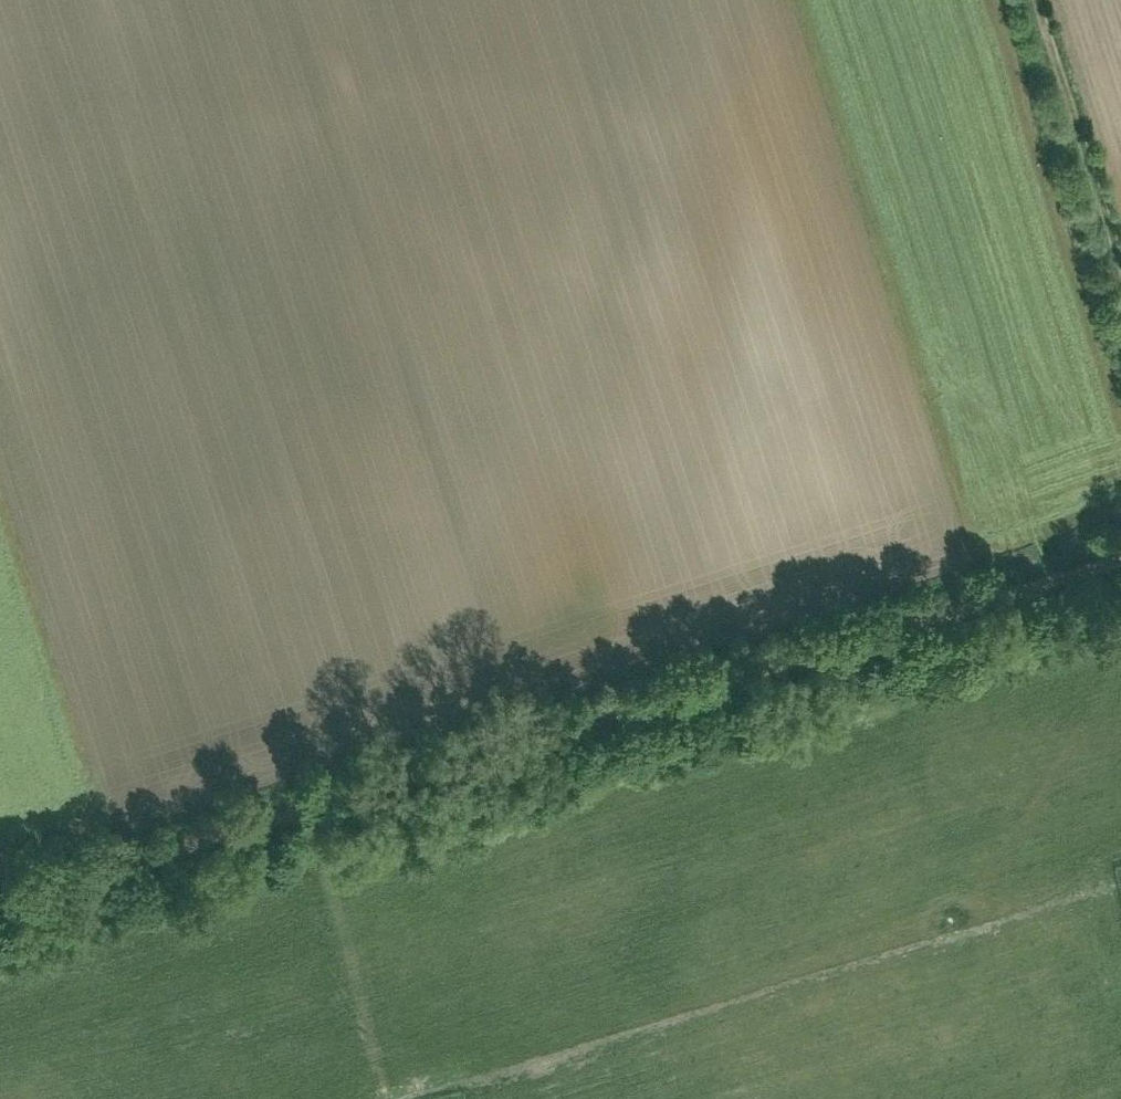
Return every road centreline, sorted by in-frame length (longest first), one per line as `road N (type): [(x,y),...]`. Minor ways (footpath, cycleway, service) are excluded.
road 1 (unclassified): [(0,896),(1120,560)]
road 2 (track): [(1120,314),(1022,0)]

